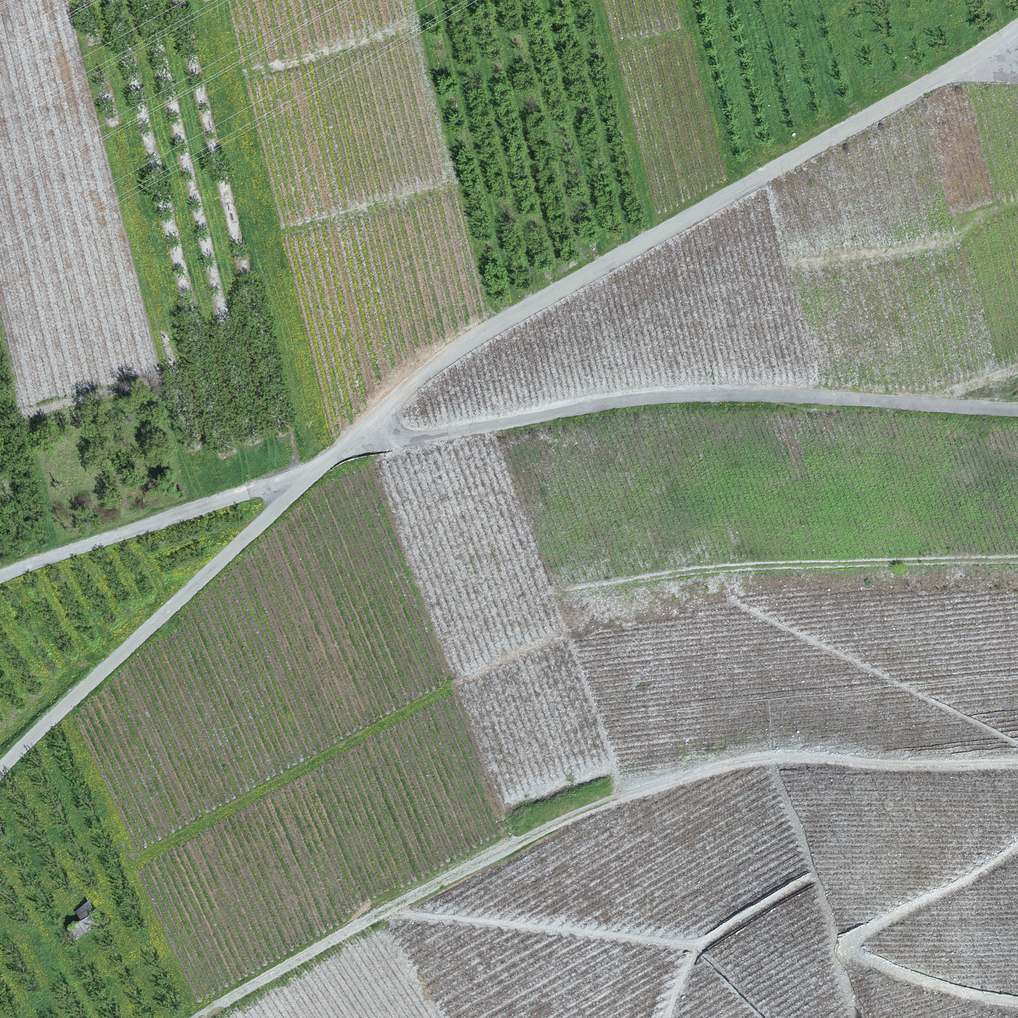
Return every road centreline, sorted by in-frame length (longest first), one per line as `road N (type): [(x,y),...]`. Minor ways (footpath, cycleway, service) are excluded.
road 1 (track): [(201,1017),(413,895),(588,811),(661,785),(759,760),(1017,765)]
road 2 (unclassified): [(1017,29),(447,357),(364,429)]
road 3 (unclassified): [(1017,409),(680,396),(428,438),(388,439),(364,429)]
road 4 (unclassified): [(320,471),(0,775)]
road 5 (track): [(1017,846),(851,946),(924,982),(1017,1002)]
road 6 (unclassified): [(0,582),(320,471)]

